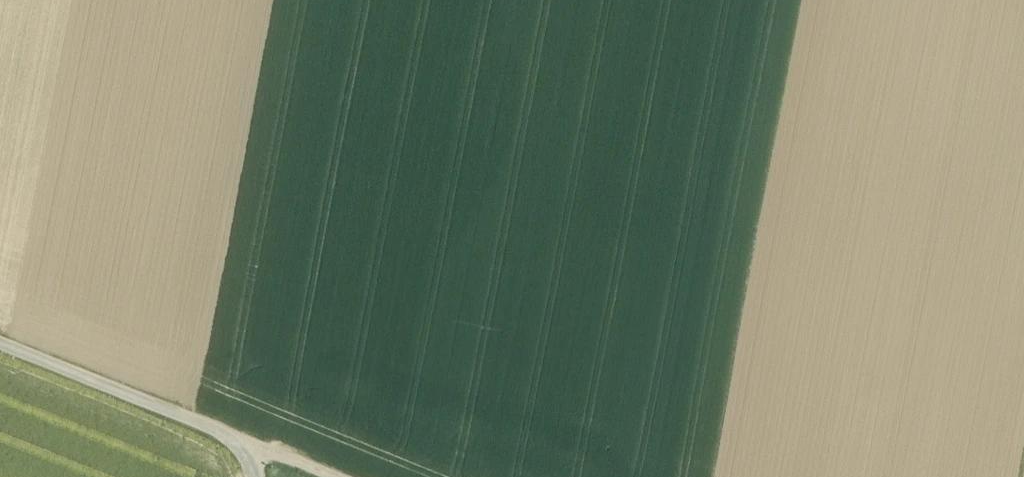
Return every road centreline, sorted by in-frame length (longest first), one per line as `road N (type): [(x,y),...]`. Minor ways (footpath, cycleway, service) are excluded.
road 1 (track): [(262,476),(263,451),(0,342)]

